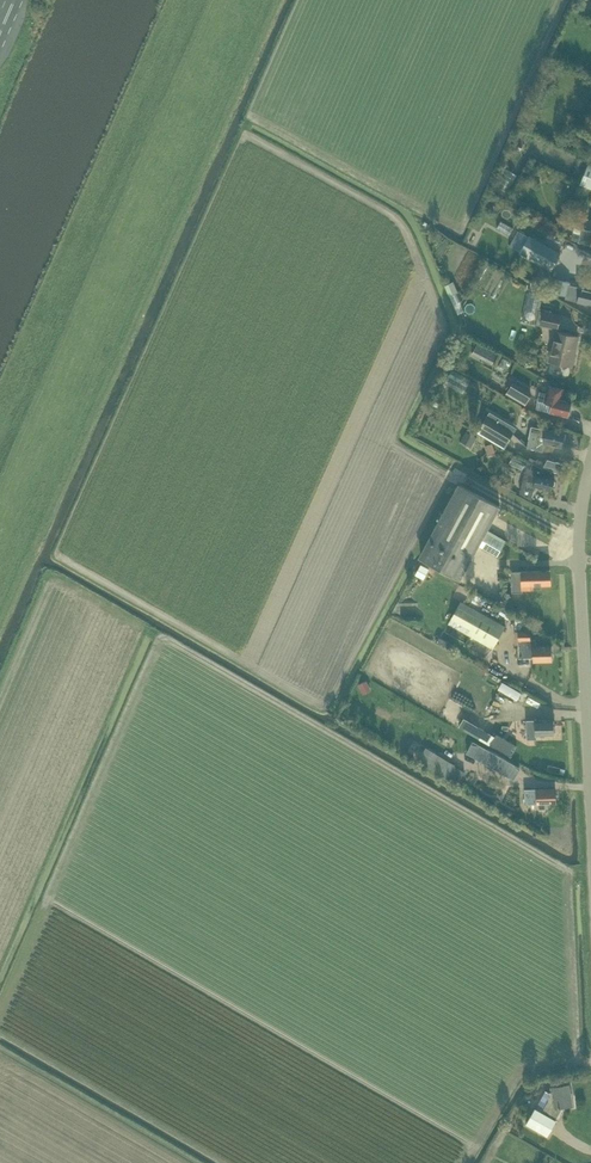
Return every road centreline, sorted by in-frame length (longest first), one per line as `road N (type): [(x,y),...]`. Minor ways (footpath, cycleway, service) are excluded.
road 1 (unclassified): [(590,795),(580,533),(590,460)]

